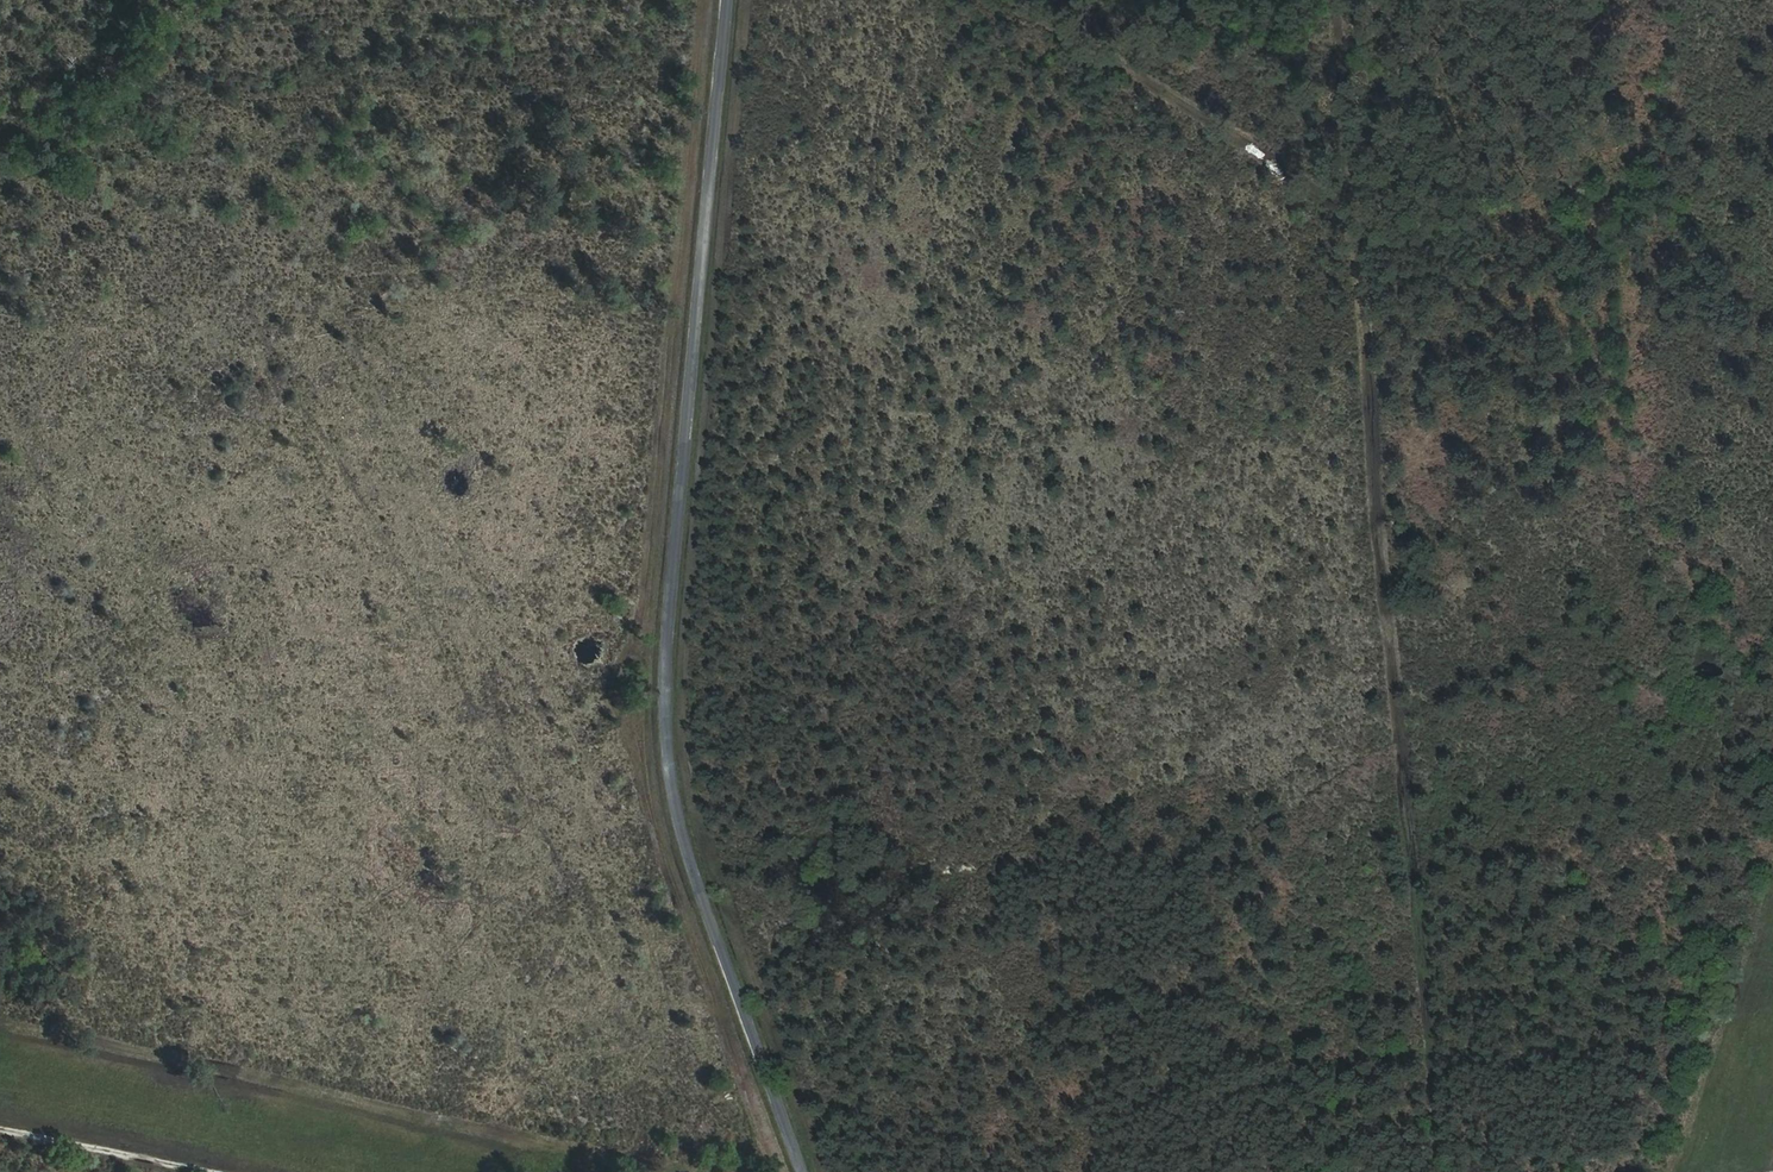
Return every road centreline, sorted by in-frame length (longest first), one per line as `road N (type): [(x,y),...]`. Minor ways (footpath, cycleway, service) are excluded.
road 1 (residential): [(804,1171),(685,844),(659,740),(729,0)]
road 2 (track): [(0,1092),(285,1171)]
road 3 (track): [(1719,1171),(1772,1016)]

